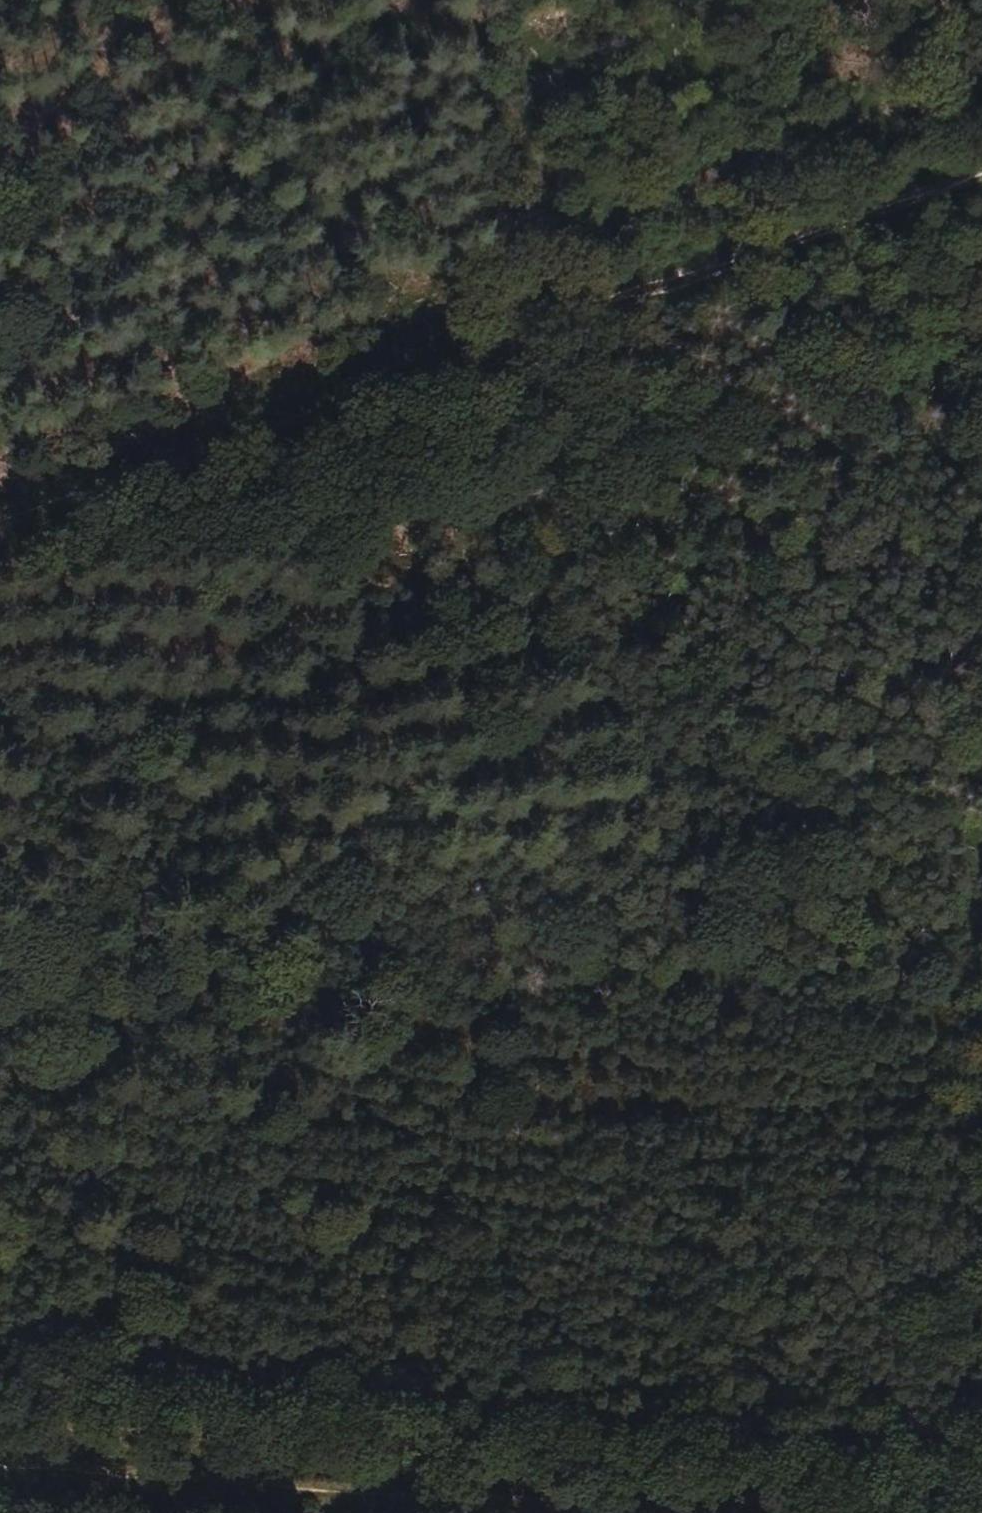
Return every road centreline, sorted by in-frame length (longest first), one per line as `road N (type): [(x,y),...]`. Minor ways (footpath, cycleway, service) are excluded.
road 1 (track): [(0,522),(981,173)]
road 2 (track): [(0,1468),(584,1512)]

